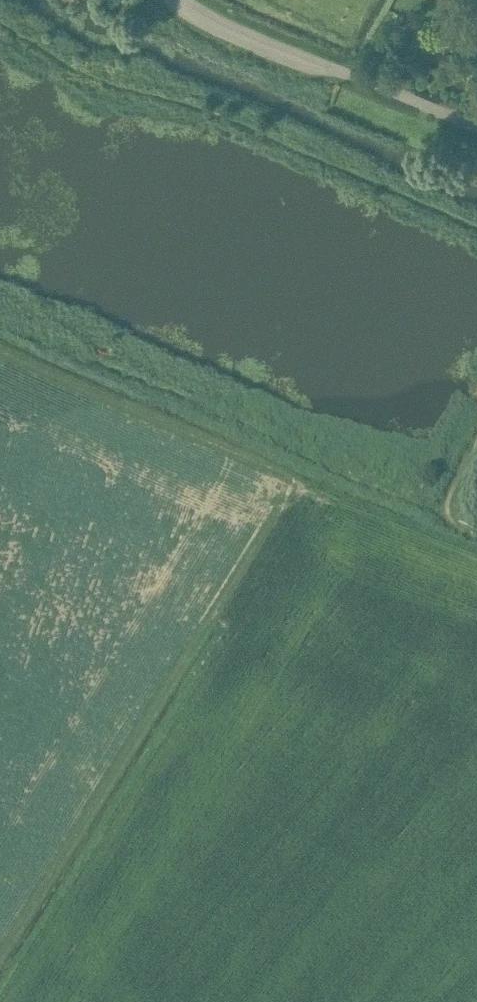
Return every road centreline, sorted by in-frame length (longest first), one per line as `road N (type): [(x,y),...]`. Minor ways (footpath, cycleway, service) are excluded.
road 1 (unclassified): [(476,130),(210,21),(178,0)]

